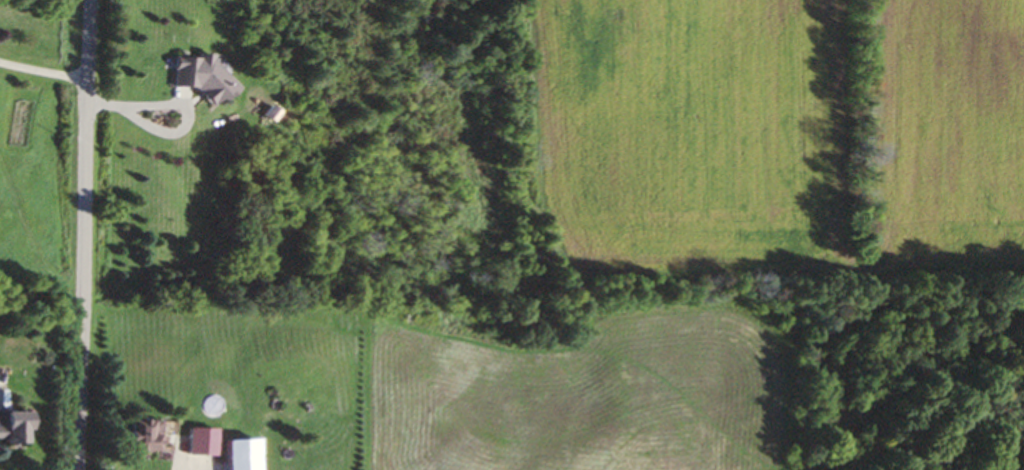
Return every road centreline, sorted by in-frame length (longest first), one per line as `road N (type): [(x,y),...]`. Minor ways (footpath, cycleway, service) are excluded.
road 1 (residential): [(84,469),(93,0)]

